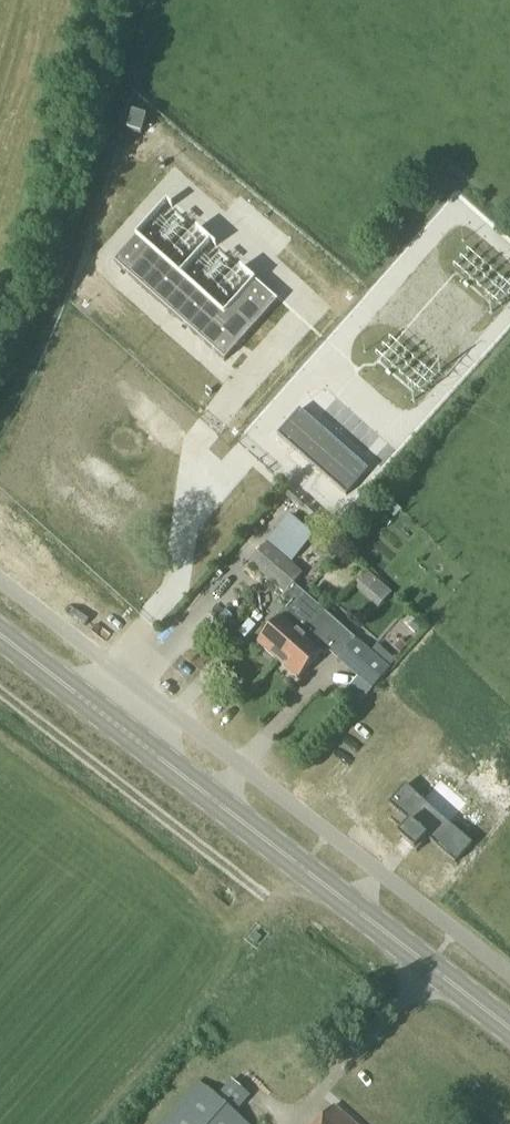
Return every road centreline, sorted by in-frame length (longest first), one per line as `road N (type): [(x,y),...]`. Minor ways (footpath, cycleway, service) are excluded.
road 1 (secondary): [(509,1030),(0,638)]

